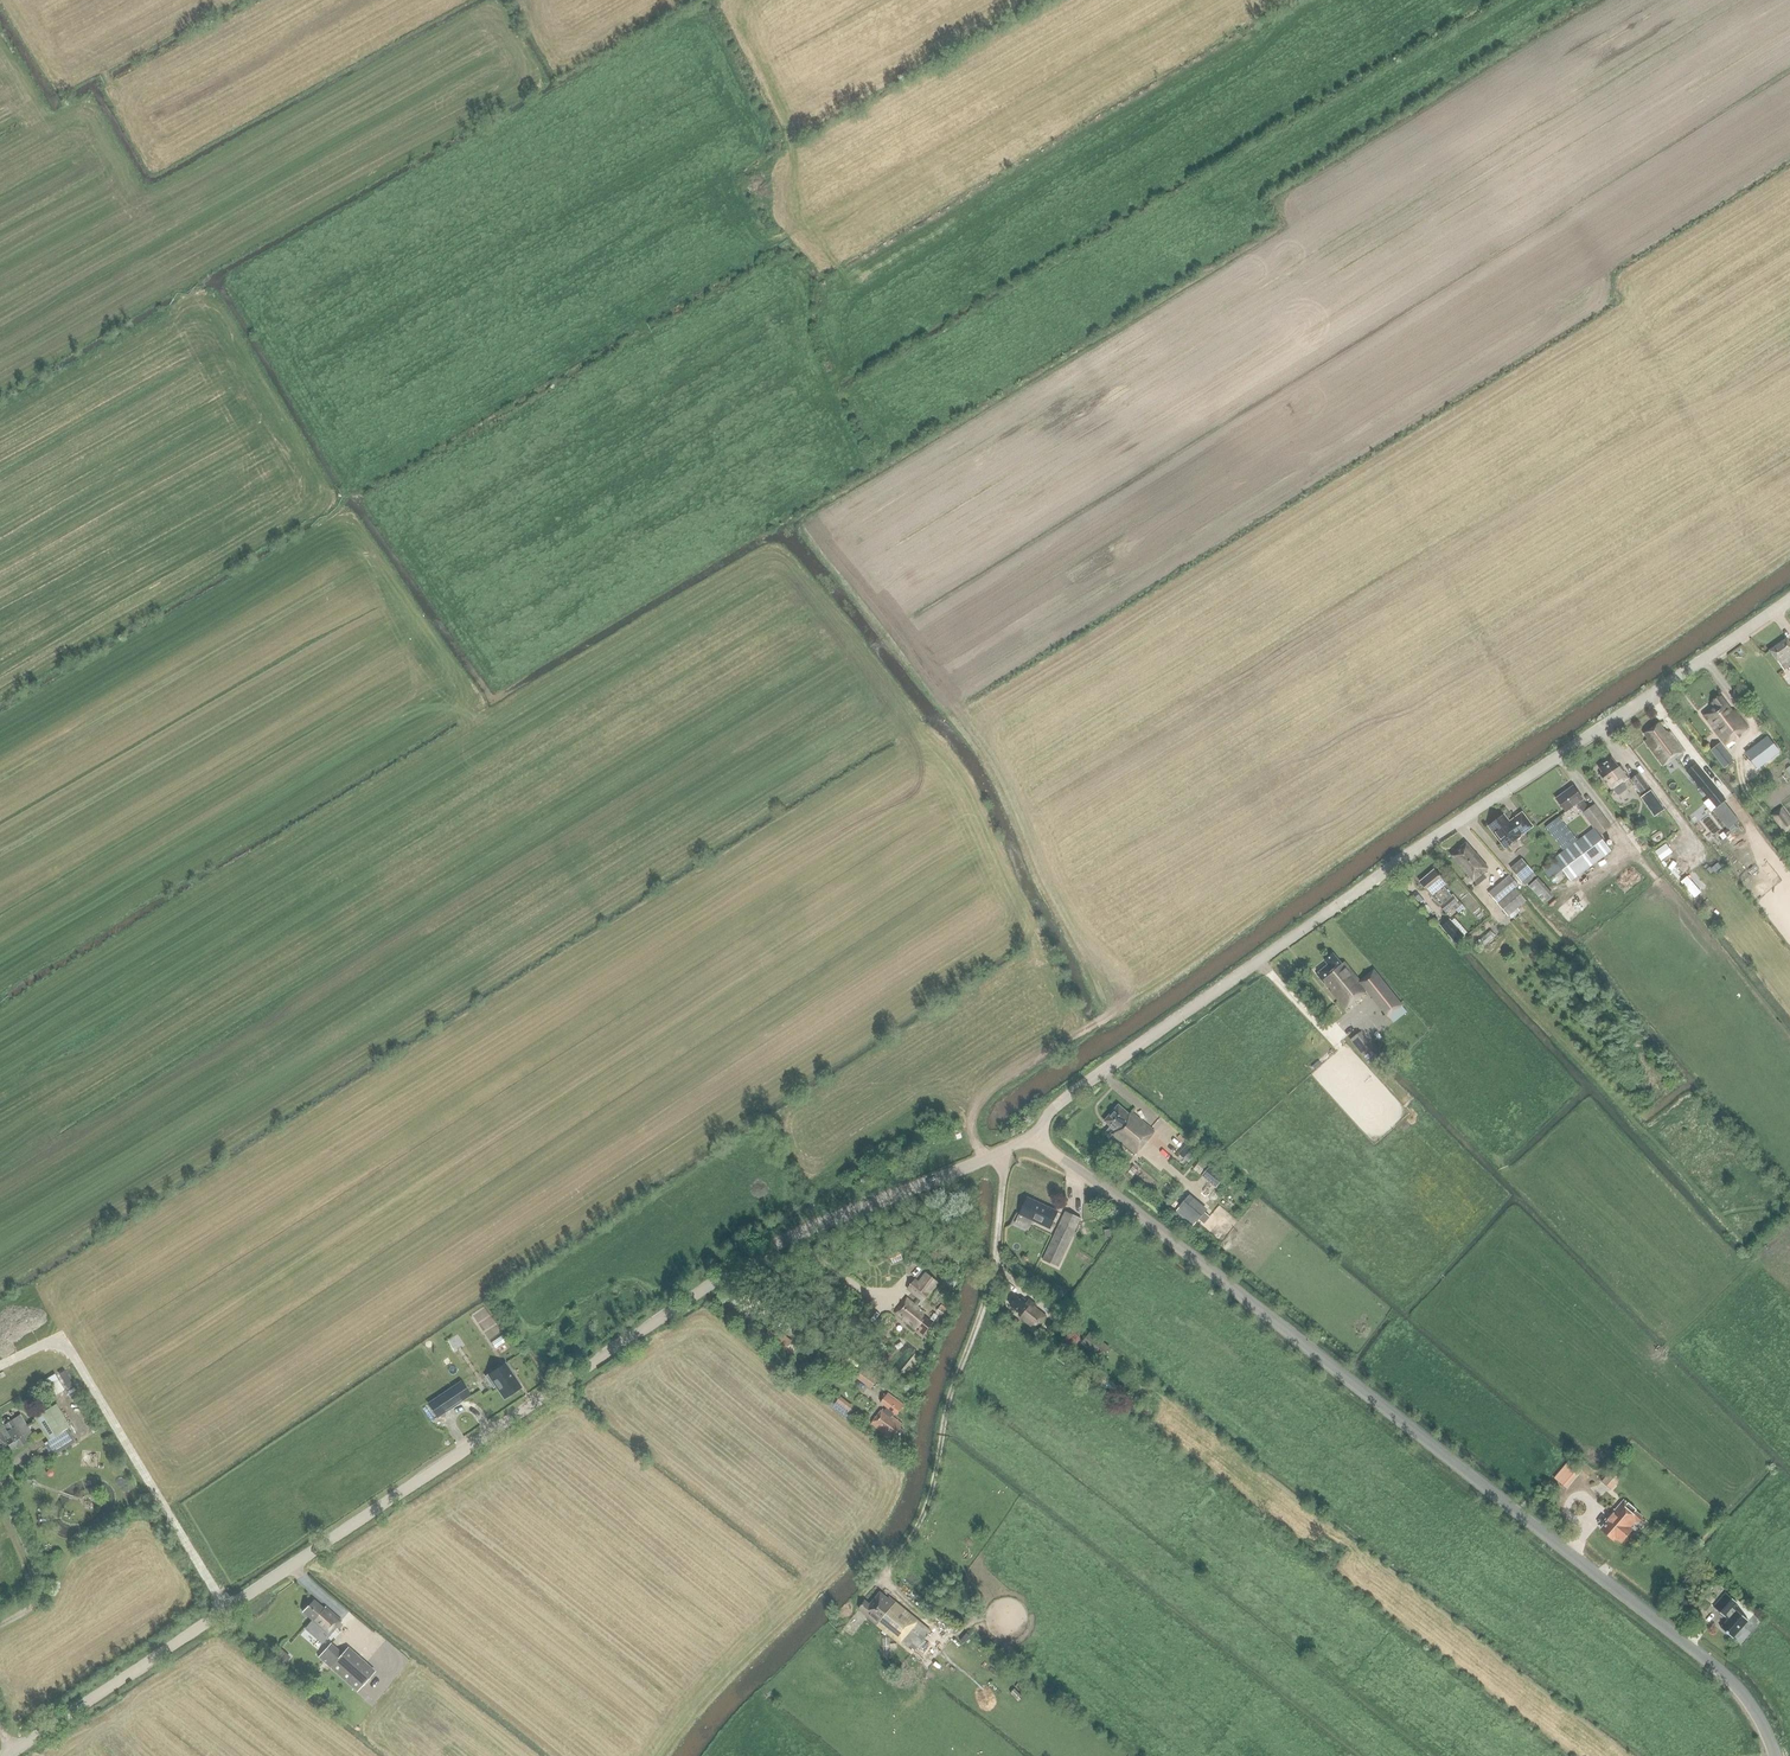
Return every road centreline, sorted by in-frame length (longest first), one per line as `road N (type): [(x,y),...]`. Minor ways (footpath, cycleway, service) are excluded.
road 1 (tertiary): [(1035,1138),(780,1236),(12,1755)]
road 2 (tertiary): [(1777,1755),(1734,1683),(1035,1138)]
road 3 (tertiary): [(1035,1138),(1051,1112),(1104,1071),(1789,600)]

